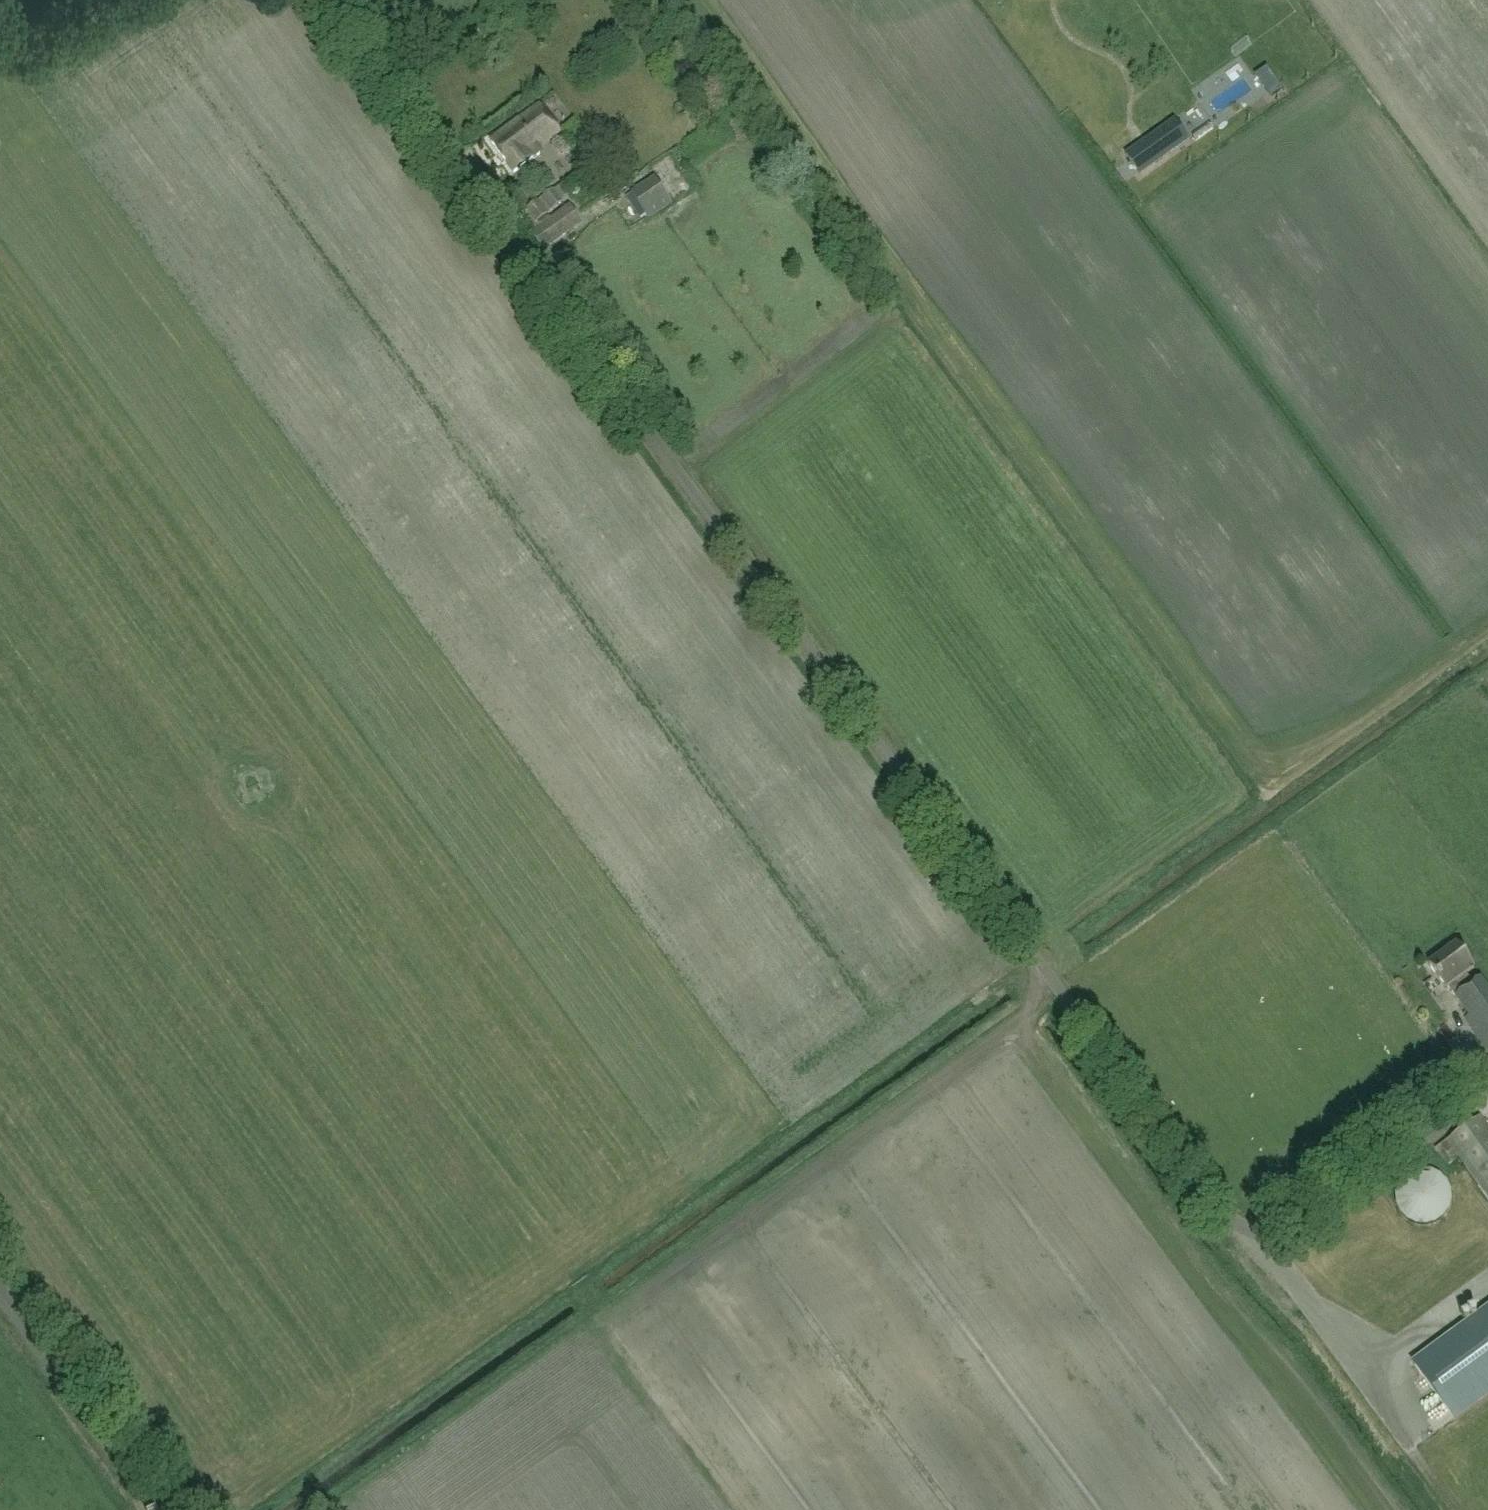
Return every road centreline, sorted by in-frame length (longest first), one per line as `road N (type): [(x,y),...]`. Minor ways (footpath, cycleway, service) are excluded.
road 1 (unclassified): [(1485,1098),(1309,1223),(1281,1234),(1238,1227),(332,0)]
road 2 (unclassified): [(156,1509),(0,1287)]

